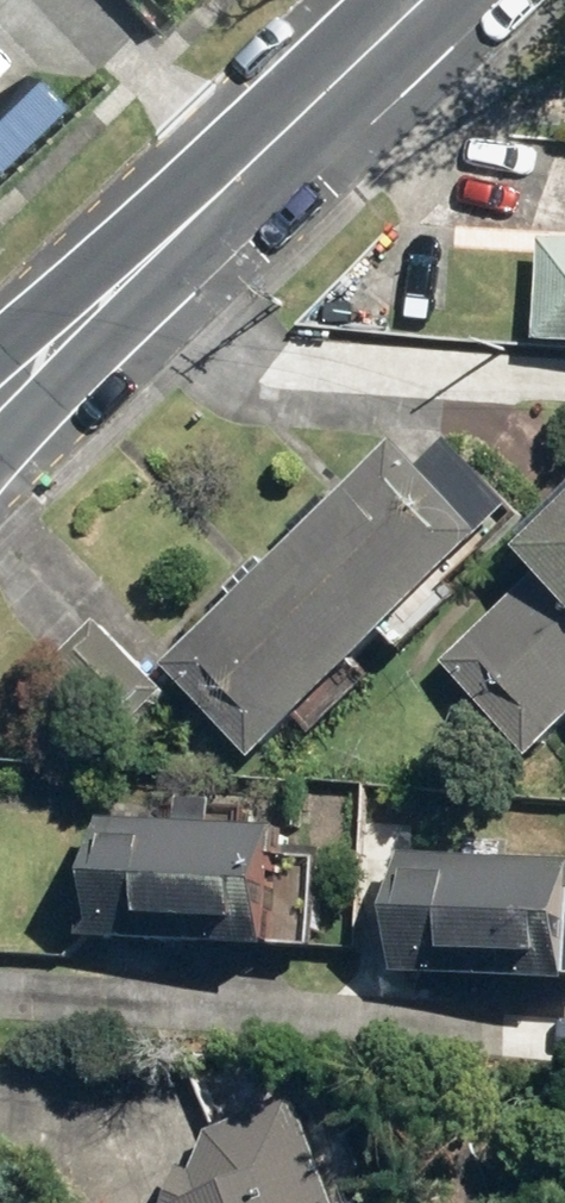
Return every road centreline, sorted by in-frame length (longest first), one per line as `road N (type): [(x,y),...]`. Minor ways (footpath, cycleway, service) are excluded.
road 1 (secondary): [(250,166),(202,253),(0,453)]
road 2 (secondary): [(0,347),(178,199),(250,166)]
road 3 (secondary): [(250,166),(426,0)]

